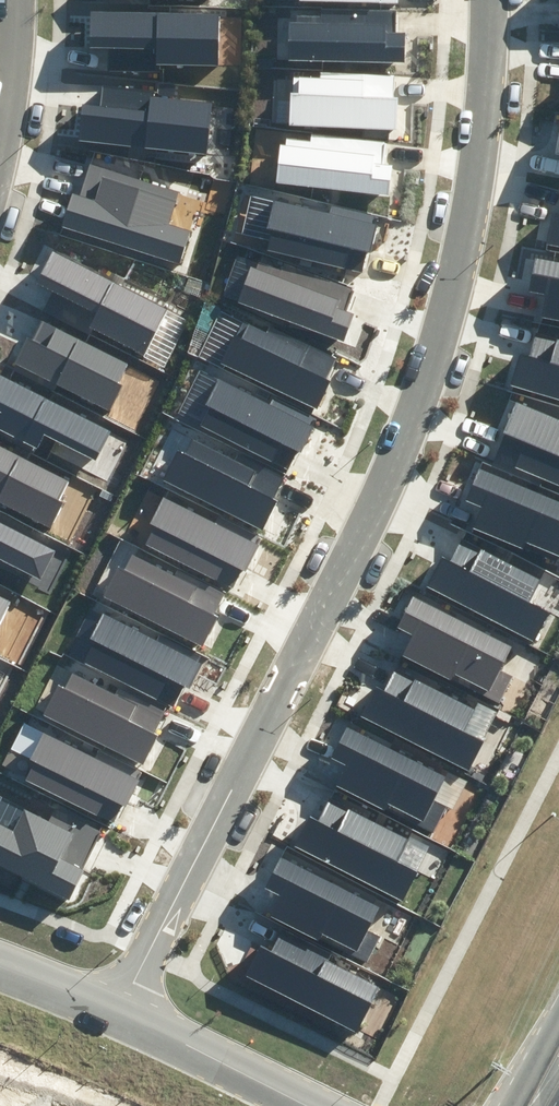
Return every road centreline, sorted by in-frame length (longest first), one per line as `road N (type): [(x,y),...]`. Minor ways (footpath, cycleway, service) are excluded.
road 1 (residential): [(106,1012),(211,839),(427,413),(471,222),(490,0)]
road 2 (unclassified): [(294,1105),(106,1012)]
road 3 (residential): [(11,0),(0,138)]

